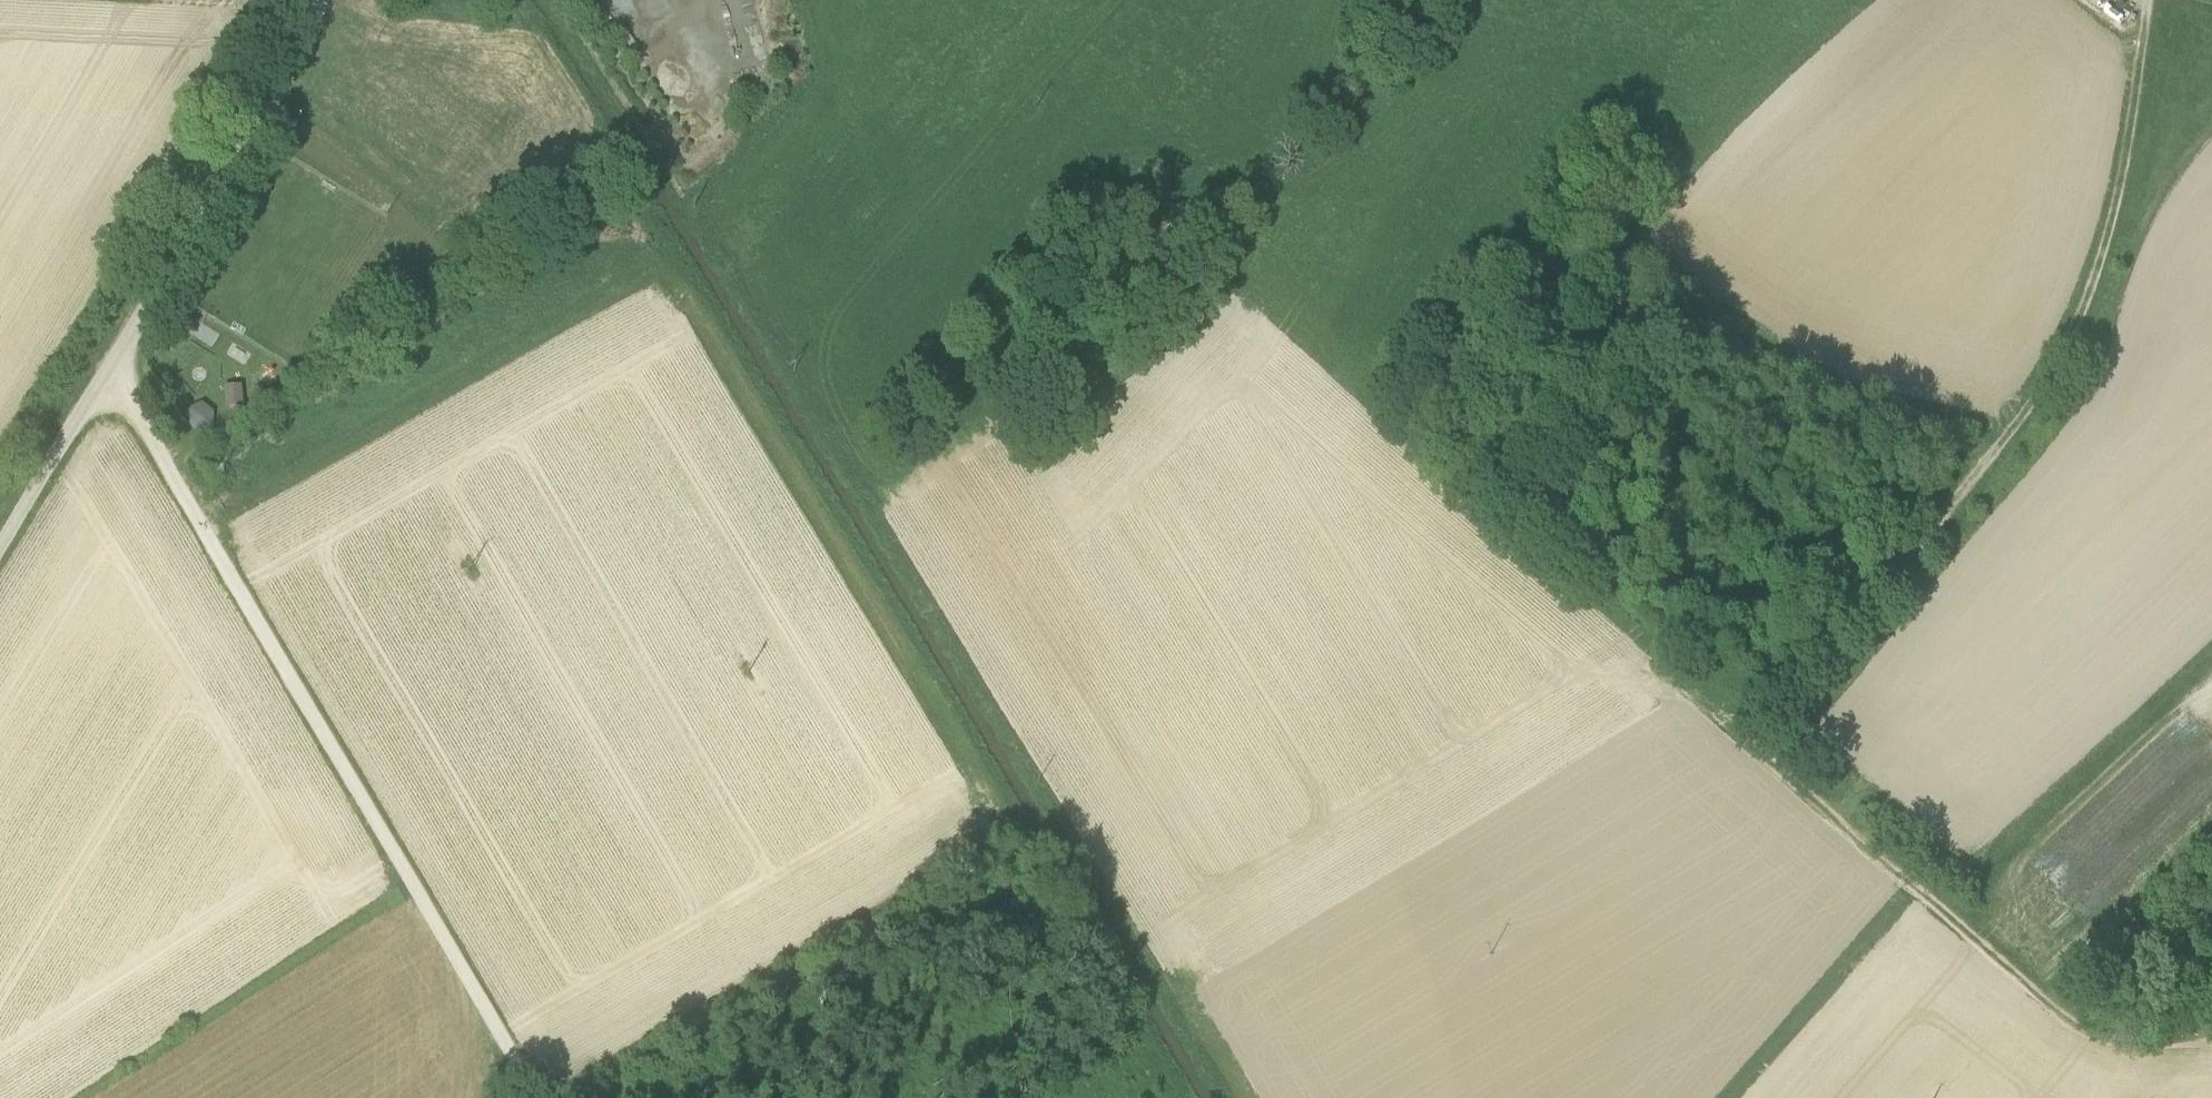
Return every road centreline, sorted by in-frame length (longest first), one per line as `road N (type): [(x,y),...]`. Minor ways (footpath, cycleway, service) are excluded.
road 1 (track): [(2211,1039),(2092,1045),(1854,839),(1750,733),(1751,719),(2041,405),(2124,172),(2142,0)]
road 2 (unclassified): [(535,1097),(115,371)]
road 3 (unclassified): [(115,371),(296,65),(322,0)]
road 4 (unclassified): [(0,557),(115,371)]

